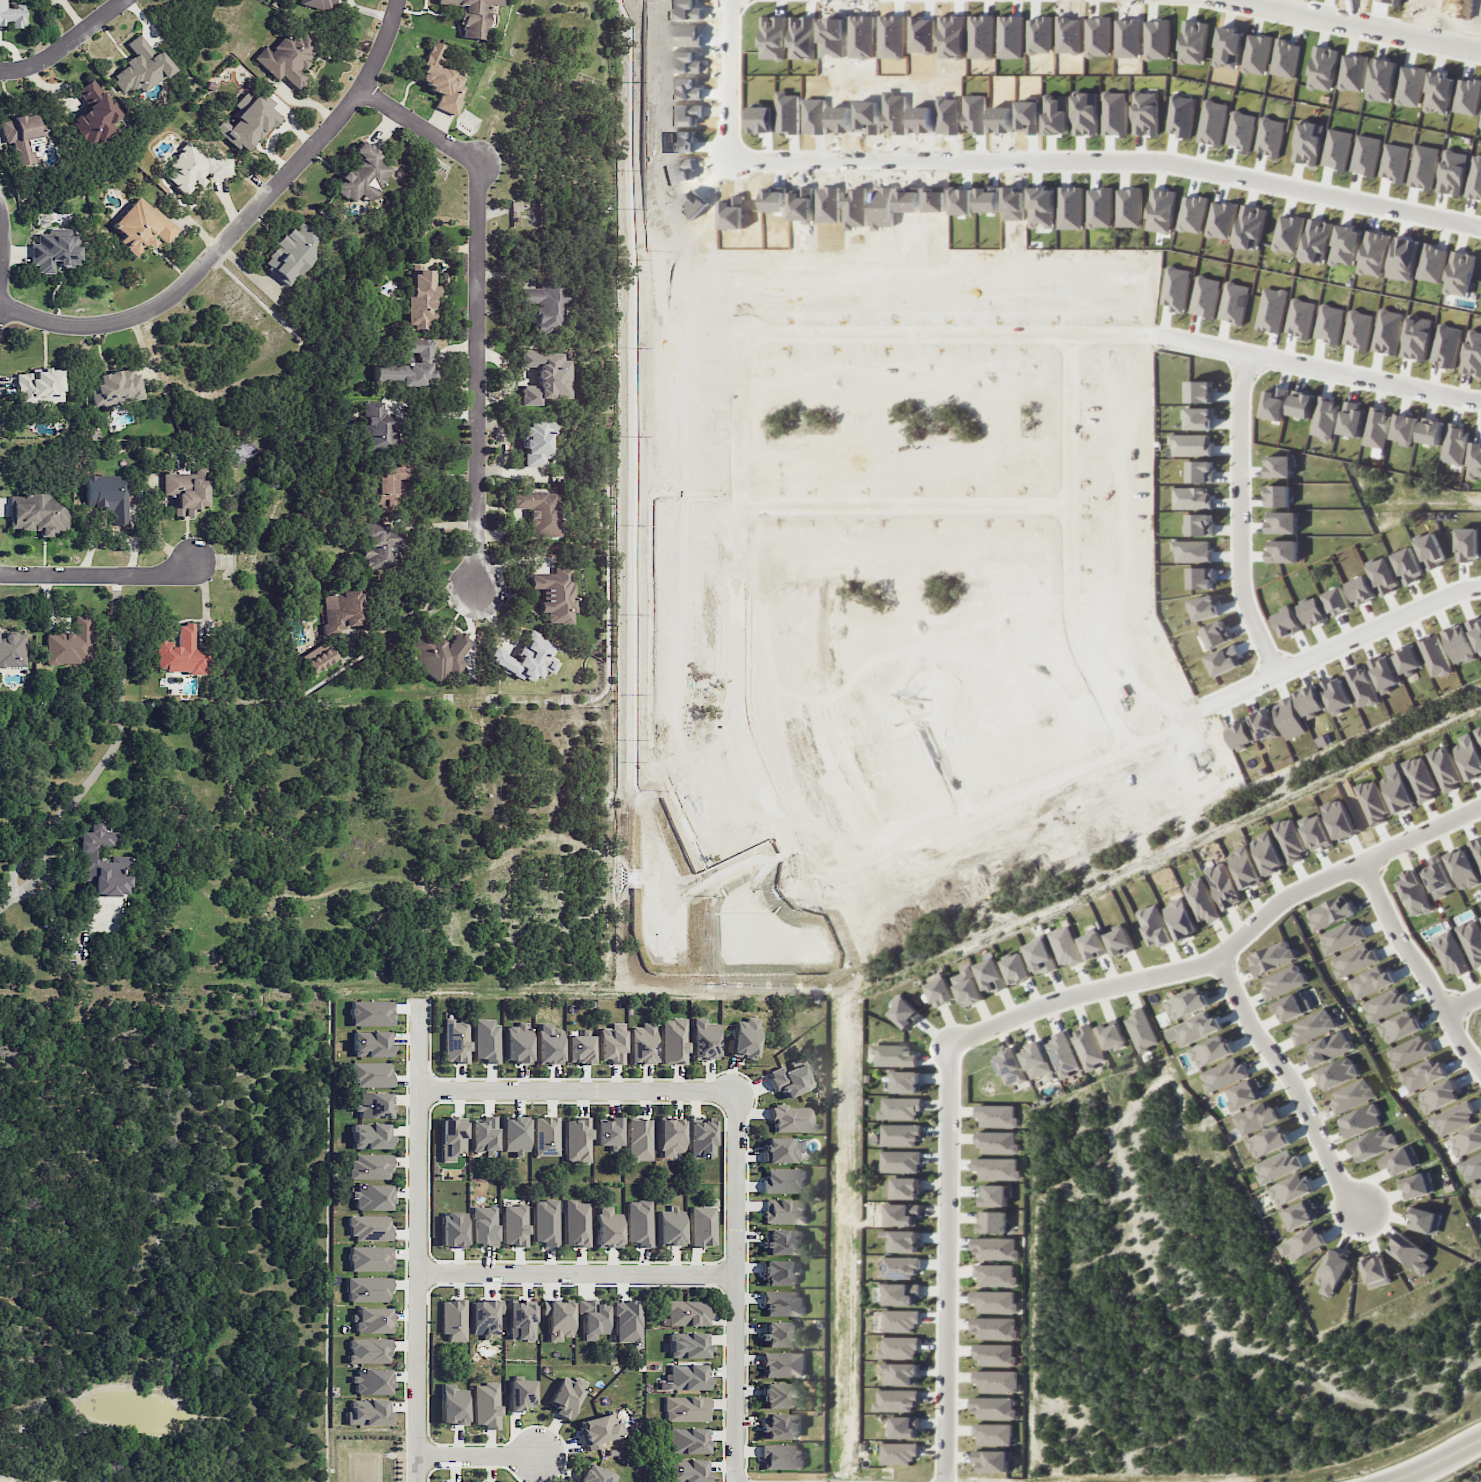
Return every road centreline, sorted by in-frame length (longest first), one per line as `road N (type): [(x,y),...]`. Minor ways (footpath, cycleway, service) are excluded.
road 1 (residential): [(736,167),(1130,162),(1480,228)]
road 2 (residential): [(734,1481),(735,1091),(417,1089)]
road 3 (residential): [(1480,804),(1302,888),(1219,956),(1044,1006),(955,1042)]
road 4 (residential): [(397,0),(361,92),(164,302),(93,328),(48,325),(0,303)]
road 5 (residential): [(361,92),(479,167),(474,584)]
road 6 (residential): [(738,335),(1133,332),(1255,355)]
road 7 (residential): [(416,1481),(417,998)]
road 8 (residential): [(955,1042),(945,1481)]
road 9 (residential): [(1132,528),(754,537)]
road 10 (residential): [(0,905),(41,872),(52,829),(120,731),(114,576)]
road 11 (residential): [(1133,332),(1132,700)]
road 12 (residential): [(1292,670),(1264,646),(1245,589),(1255,355)]
road 13 (residential): [(734,1271),(417,1268)]
road 14 (residential): [(1219,956),(1248,1022),(1294,1088),(1341,1192),(1364,1204)]
road 15 (residential): [(1480,53),(1214,0)]
road 16 (residential): [(1363,860),(1394,933),(1480,1069)]
road 17 (residential): [(1255,355),(1480,400)]
road 18 (residential): [(1480,587),(1292,670)]
road 19 (residential): [(0,576),(166,576),(196,560)]
road 20 (residential): [(736,0),(736,167)]
road 21 (residential): [(0,71),(28,69),(124,0)]

